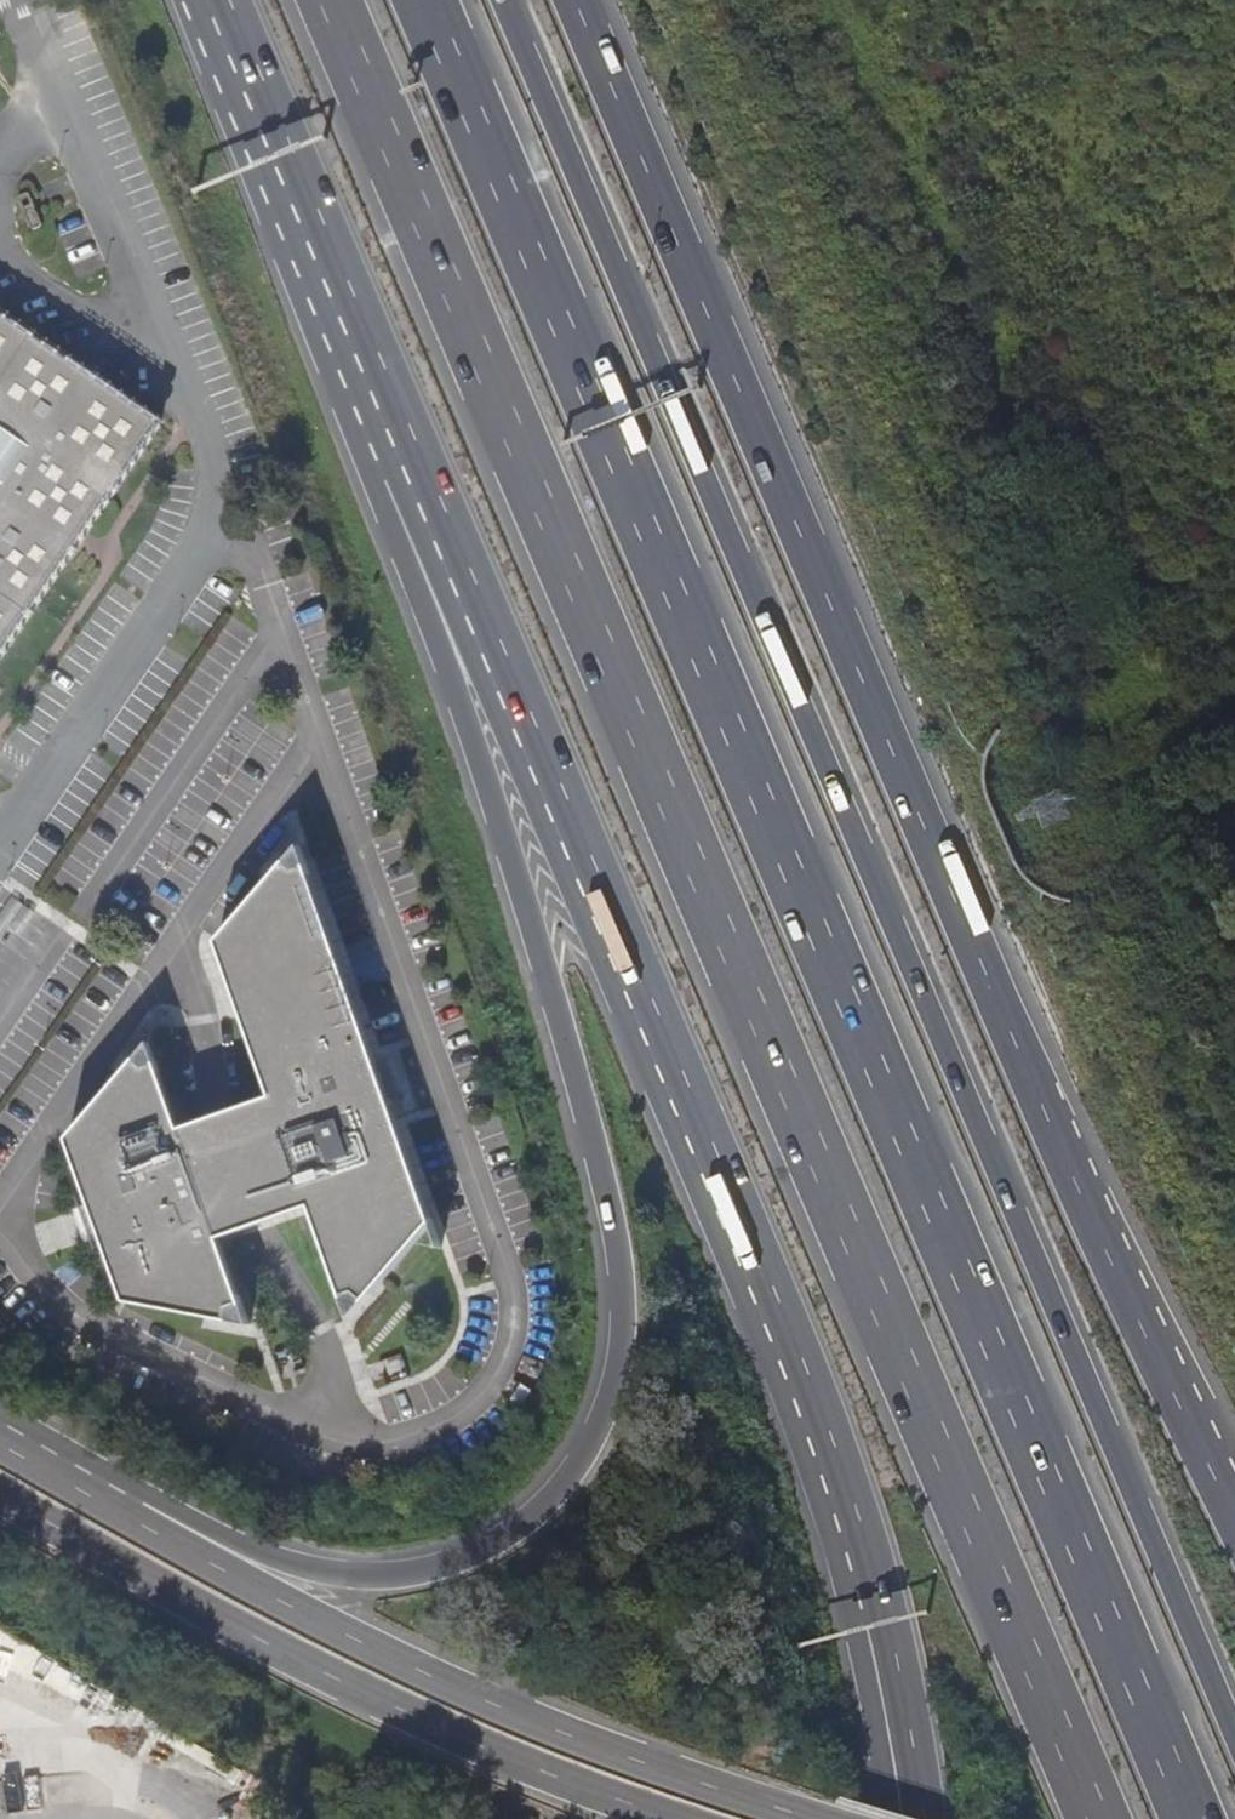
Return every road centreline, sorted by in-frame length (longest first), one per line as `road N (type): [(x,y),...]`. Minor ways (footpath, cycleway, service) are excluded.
road 1 (motorway): [(331,0),(1099,1818)]
road 2 (motorway): [(1193,1818),(426,0)]
road 3 (motorway): [(1234,1732),(503,0)]
road 4 (trunk): [(1234,1520),(1105,1251),(576,0)]
road 5 (trunk): [(400,470),(601,1182),(620,1294),(613,1377),(578,1462),(554,1494),(486,1547),(401,1574),(320,1571),(111,1498)]
road 6 (trunk): [(400,470),(787,1346),(871,1604)]
road 7 (unclassified): [(0,848),(206,542),(217,483),(211,448),(61,102)]
road 8 (secondary): [(805,1818),(495,1703),(287,1605),(111,1498)]
road 9 (secondary): [(0,1489),(213,1611),(474,1741),(673,1818)]
road 10 (trunk): [(208,0),(400,470)]
road 11 (trunk): [(871,1604),(914,1818)]
road 12 (motorway): [(871,1604),(892,1818)]
road 13 (secondary): [(111,1498),(0,1433)]

